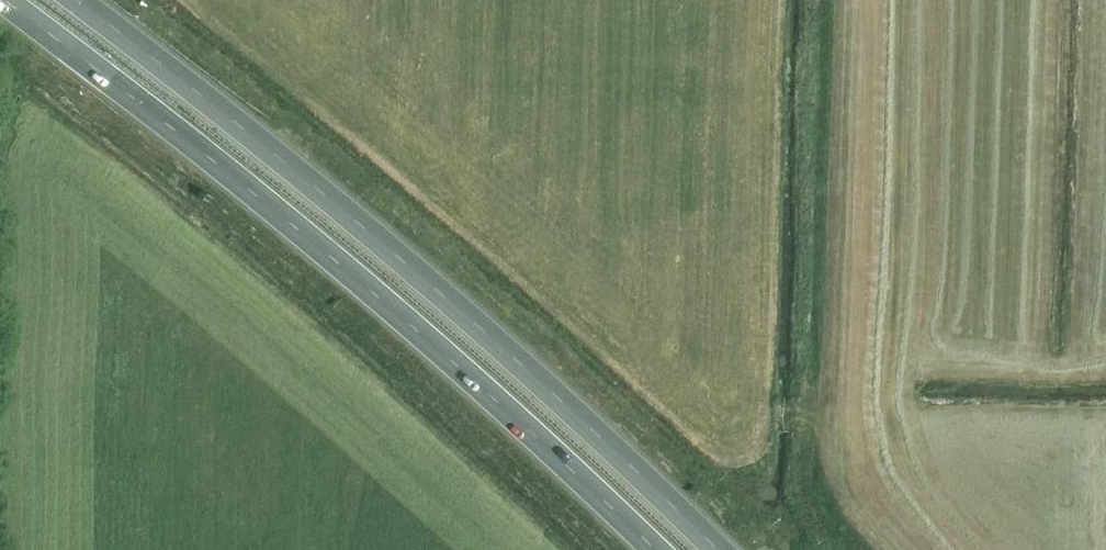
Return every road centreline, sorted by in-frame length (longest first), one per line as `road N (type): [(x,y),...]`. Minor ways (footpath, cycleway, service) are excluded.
road 1 (trunk): [(3,0),(293,225),(656,549)]
road 2 (trunk): [(718,549),(344,209),(77,0)]

